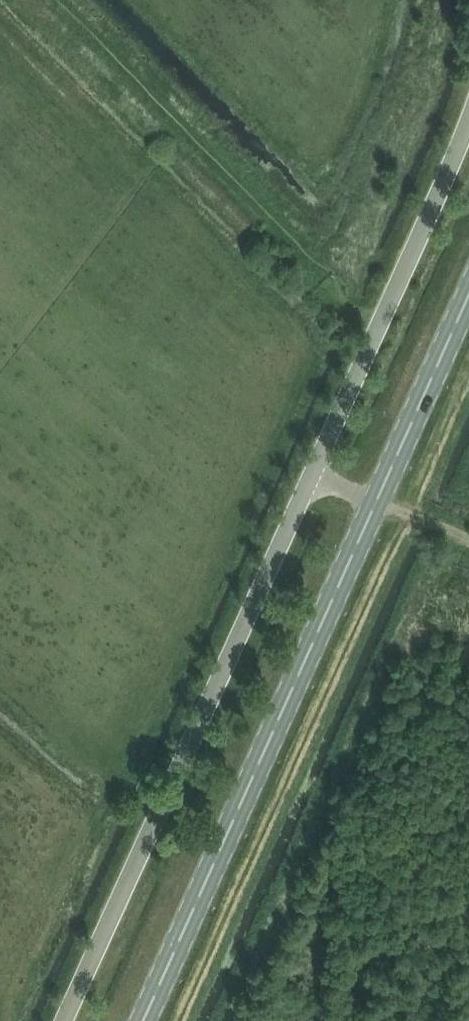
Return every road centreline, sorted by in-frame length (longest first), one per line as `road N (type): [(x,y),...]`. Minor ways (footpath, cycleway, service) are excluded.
road 1 (unclassified): [(63,1020),(311,477)]
road 2 (secondary): [(145,1020),(377,502)]
road 3 (unclassified): [(311,477),(468,119)]
road 4 (secondary): [(377,502),(468,298)]

